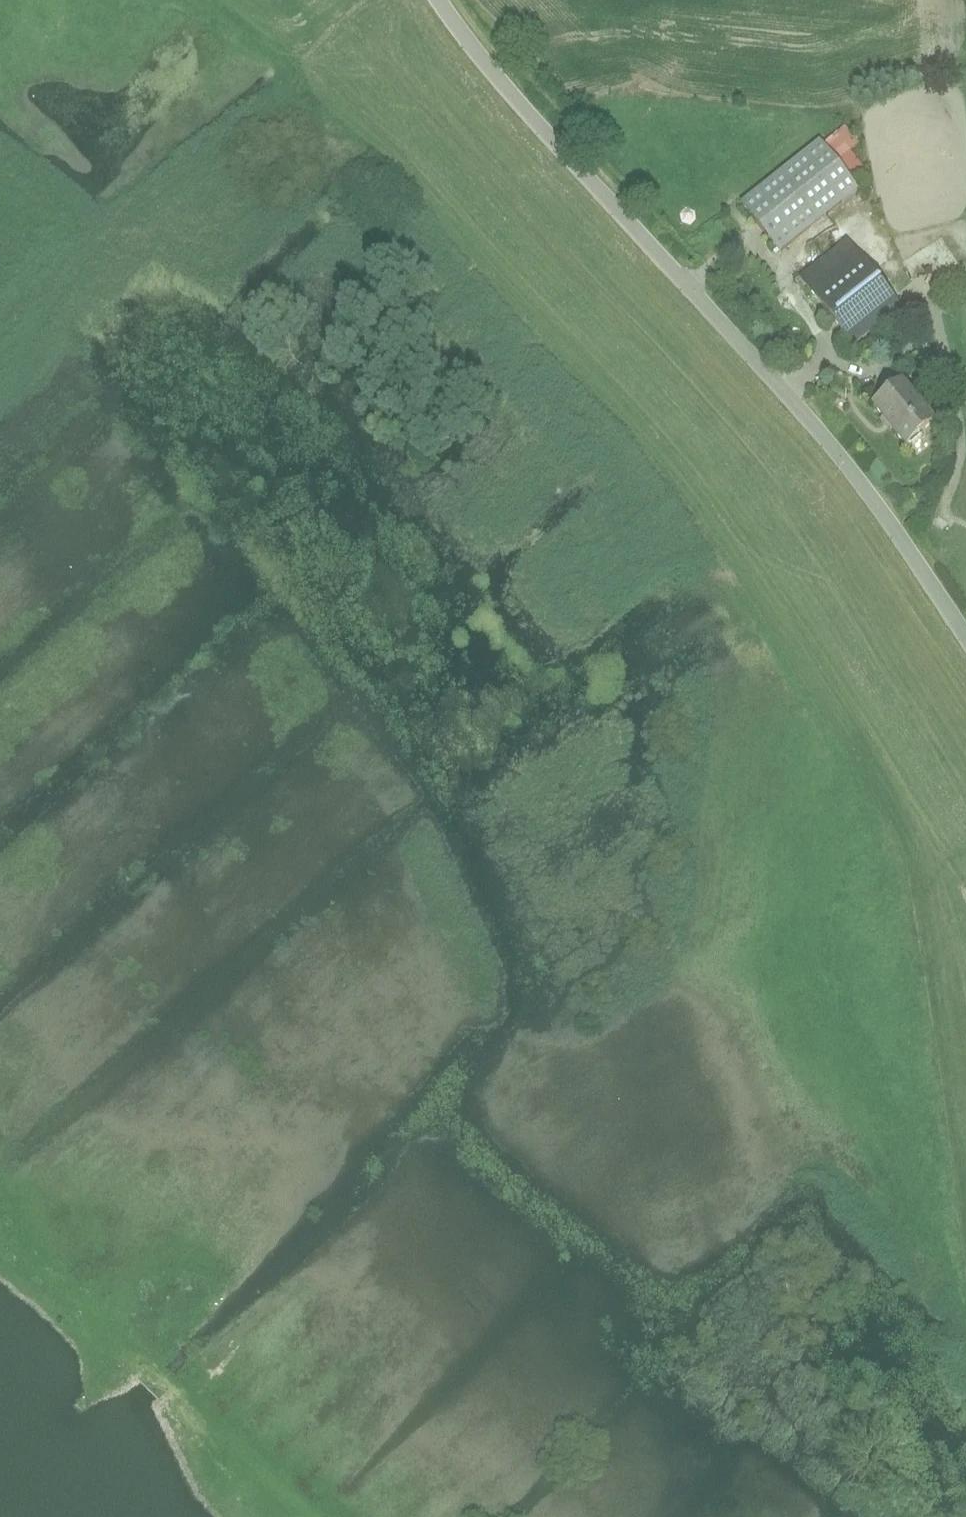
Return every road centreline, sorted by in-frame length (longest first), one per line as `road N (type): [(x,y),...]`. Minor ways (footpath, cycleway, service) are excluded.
road 1 (unclassified): [(965,632),(815,424),(438,0)]

